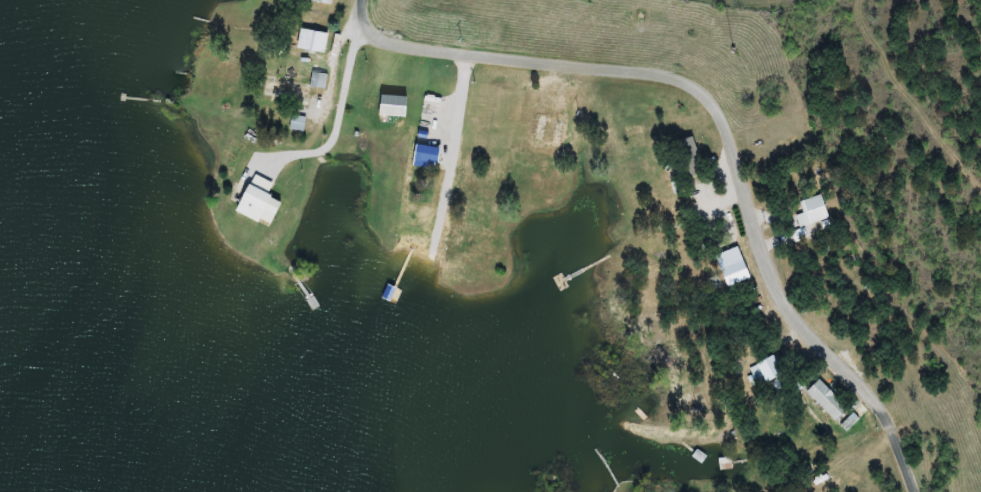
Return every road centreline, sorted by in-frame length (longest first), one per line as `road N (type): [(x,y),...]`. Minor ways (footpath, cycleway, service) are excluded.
road 1 (residential): [(905,491),(785,239),(704,148),(618,102),(382,41),(381,0)]

